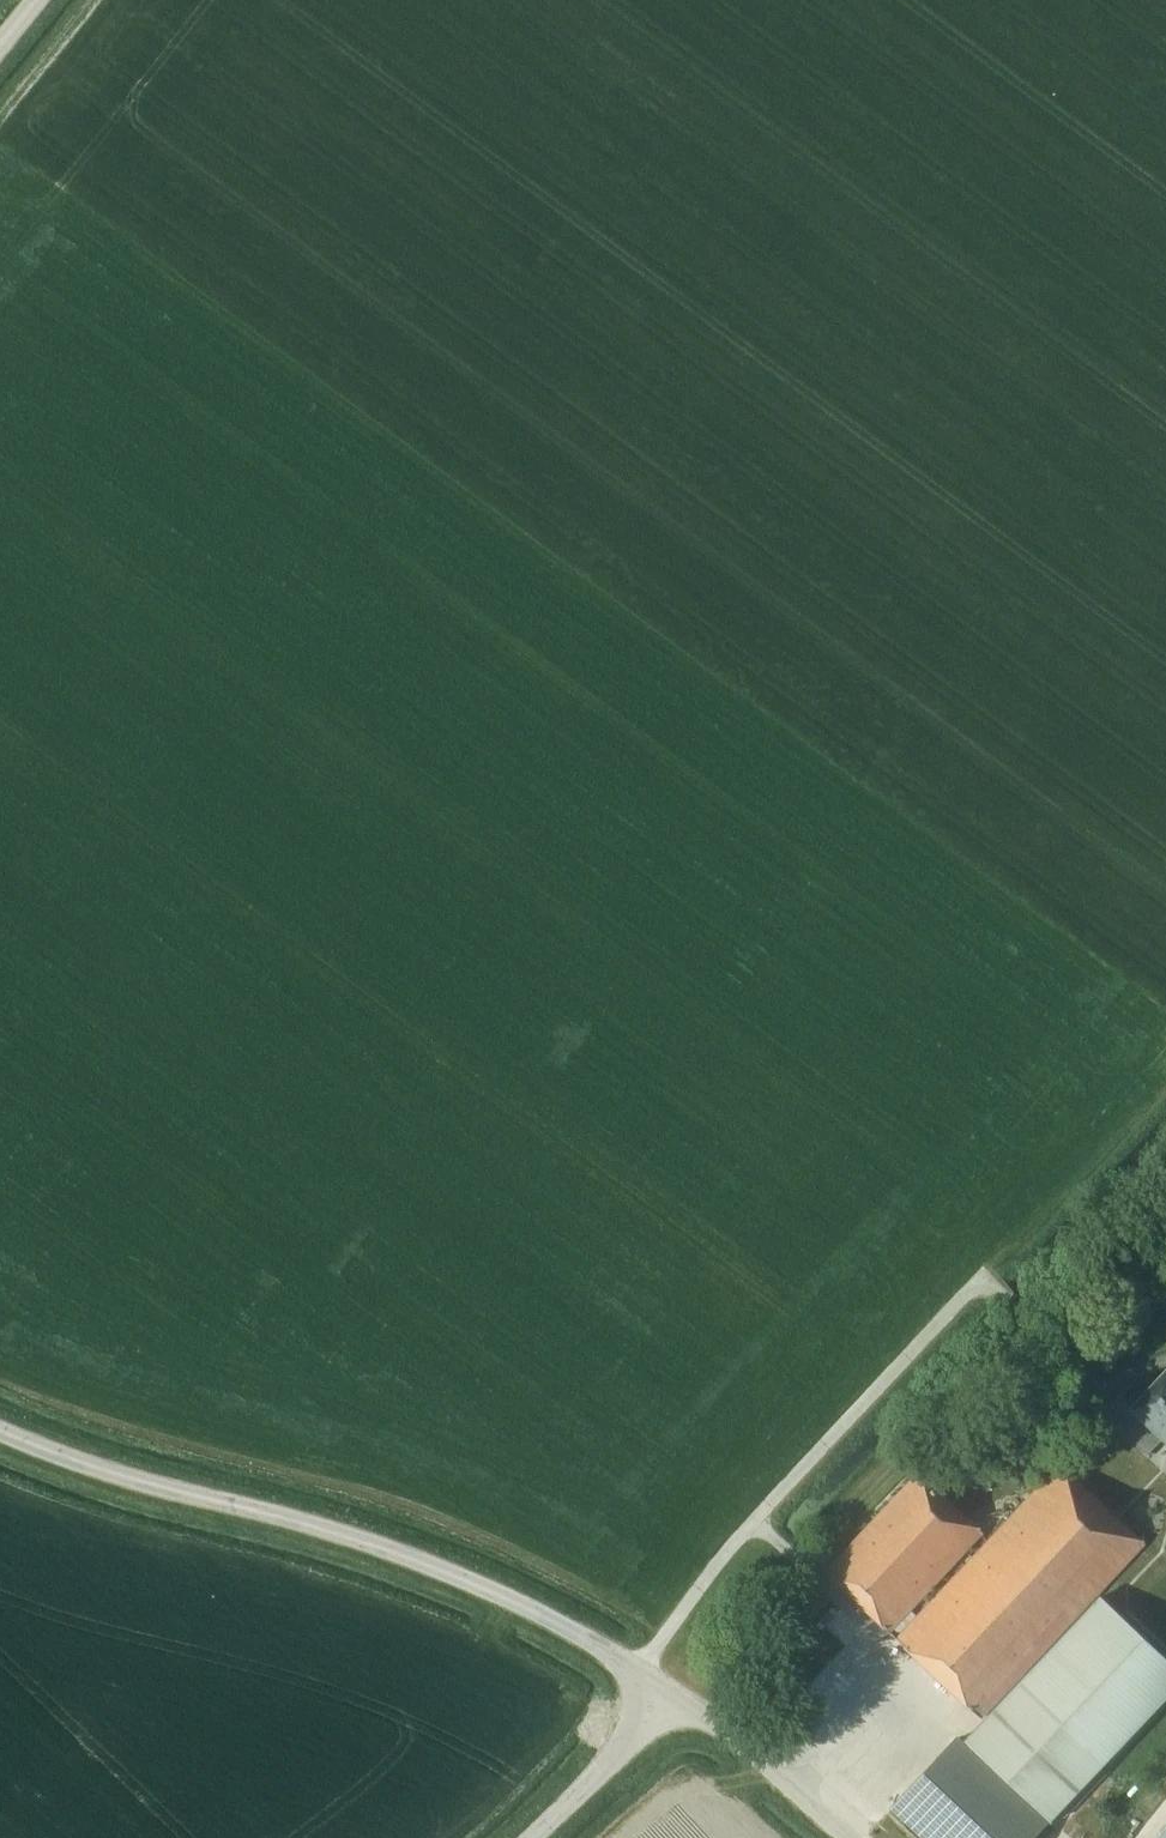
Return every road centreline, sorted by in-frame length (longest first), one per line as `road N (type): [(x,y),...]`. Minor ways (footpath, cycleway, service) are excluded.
road 1 (unclassified): [(669,1687),(478,1582),(374,1540),(94,1463),(0,1427)]
road 2 (unclassified): [(859,1837),(669,1687)]
road 3 (unclassified): [(529,1837),(669,1687)]

